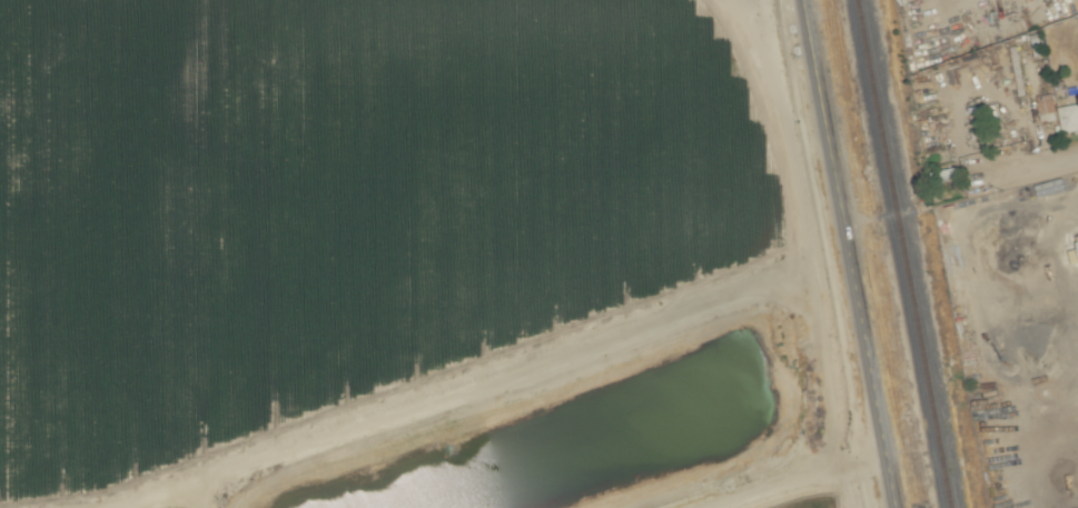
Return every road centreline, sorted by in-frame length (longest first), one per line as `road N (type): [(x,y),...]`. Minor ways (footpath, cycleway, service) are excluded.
road 1 (secondary): [(799,0),(894,507)]

